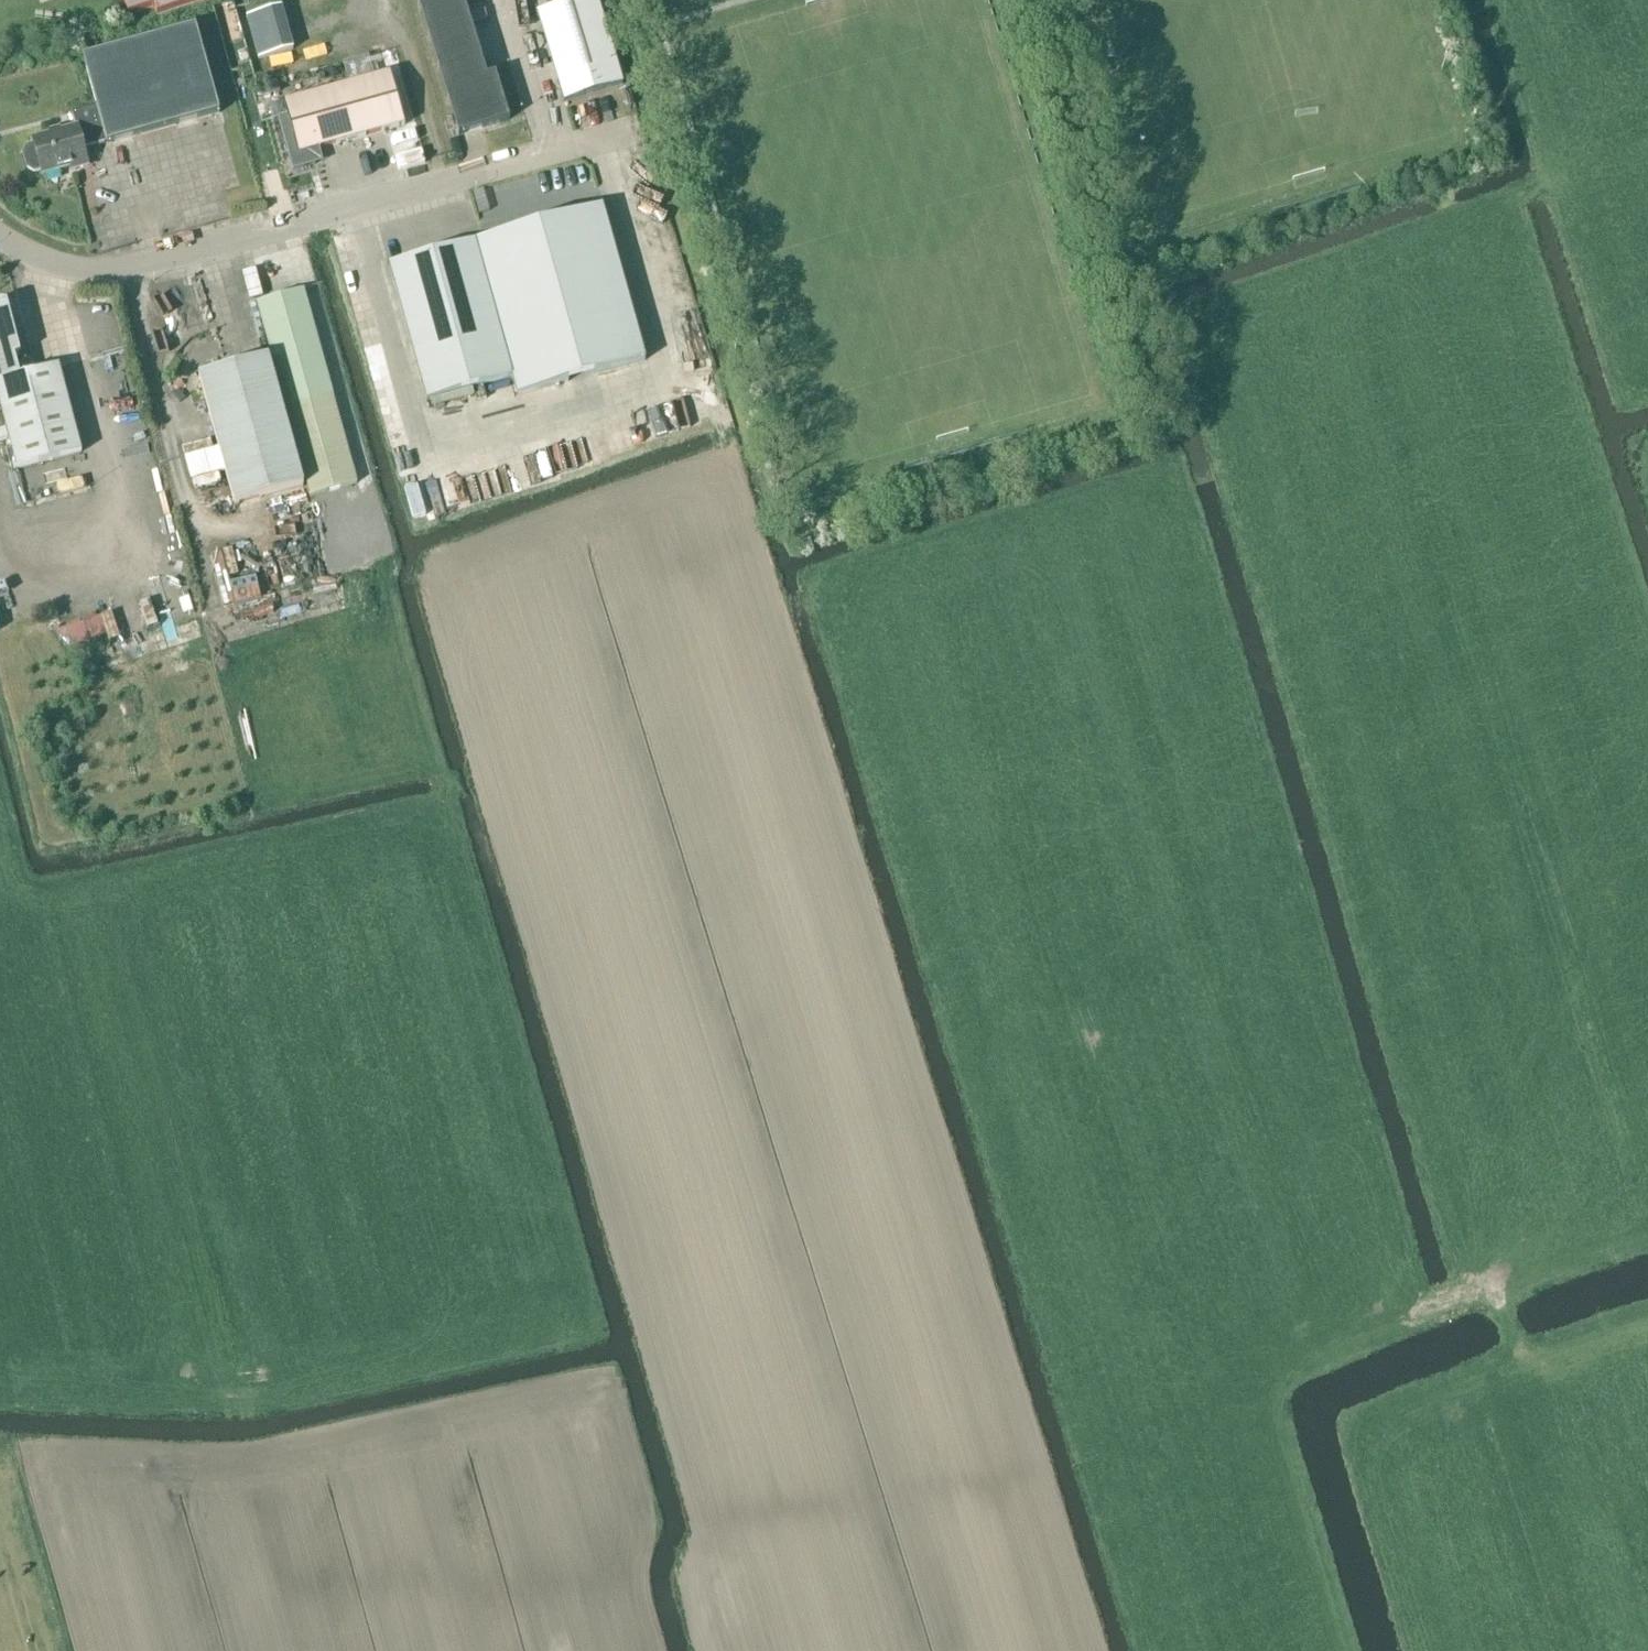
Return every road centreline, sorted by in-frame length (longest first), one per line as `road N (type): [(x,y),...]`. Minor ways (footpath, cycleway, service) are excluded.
road 1 (unclassified): [(544,154),(116,269),(47,263),(0,237)]

